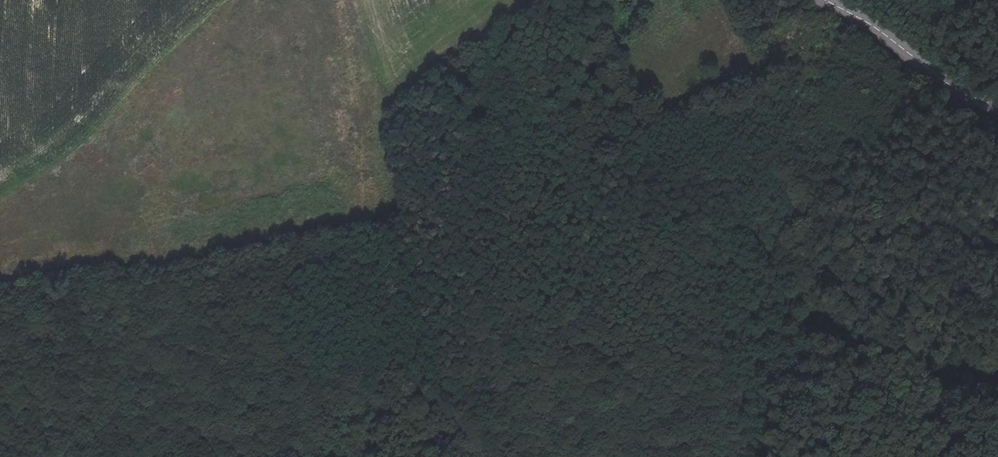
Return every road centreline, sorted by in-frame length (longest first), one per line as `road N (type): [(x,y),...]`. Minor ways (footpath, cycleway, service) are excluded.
road 1 (unclassified): [(997,84),(889,0)]

